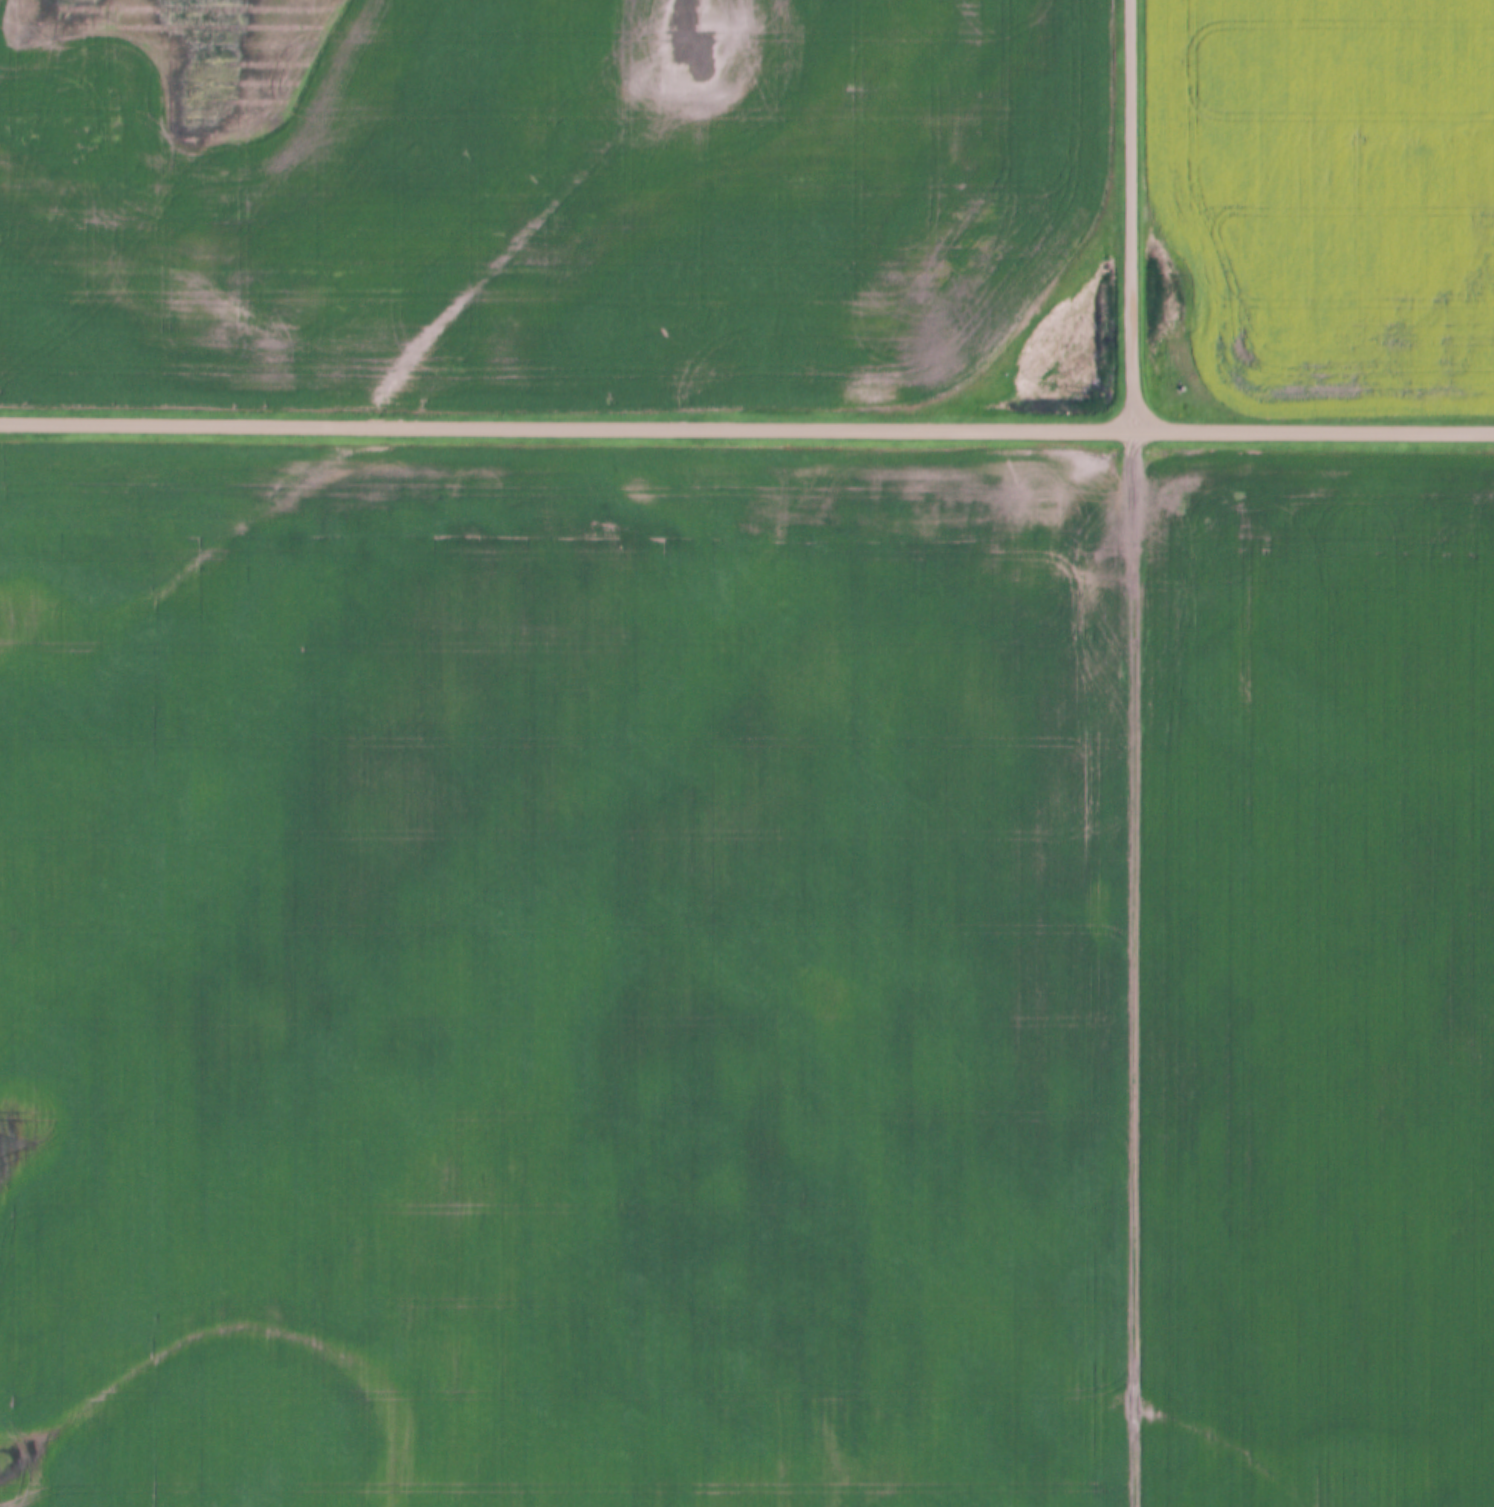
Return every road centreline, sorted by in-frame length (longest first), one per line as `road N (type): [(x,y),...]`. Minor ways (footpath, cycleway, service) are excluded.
road 1 (residential): [(0,418),(1493,428)]
road 2 (track): [(1139,1506),(1137,427)]

